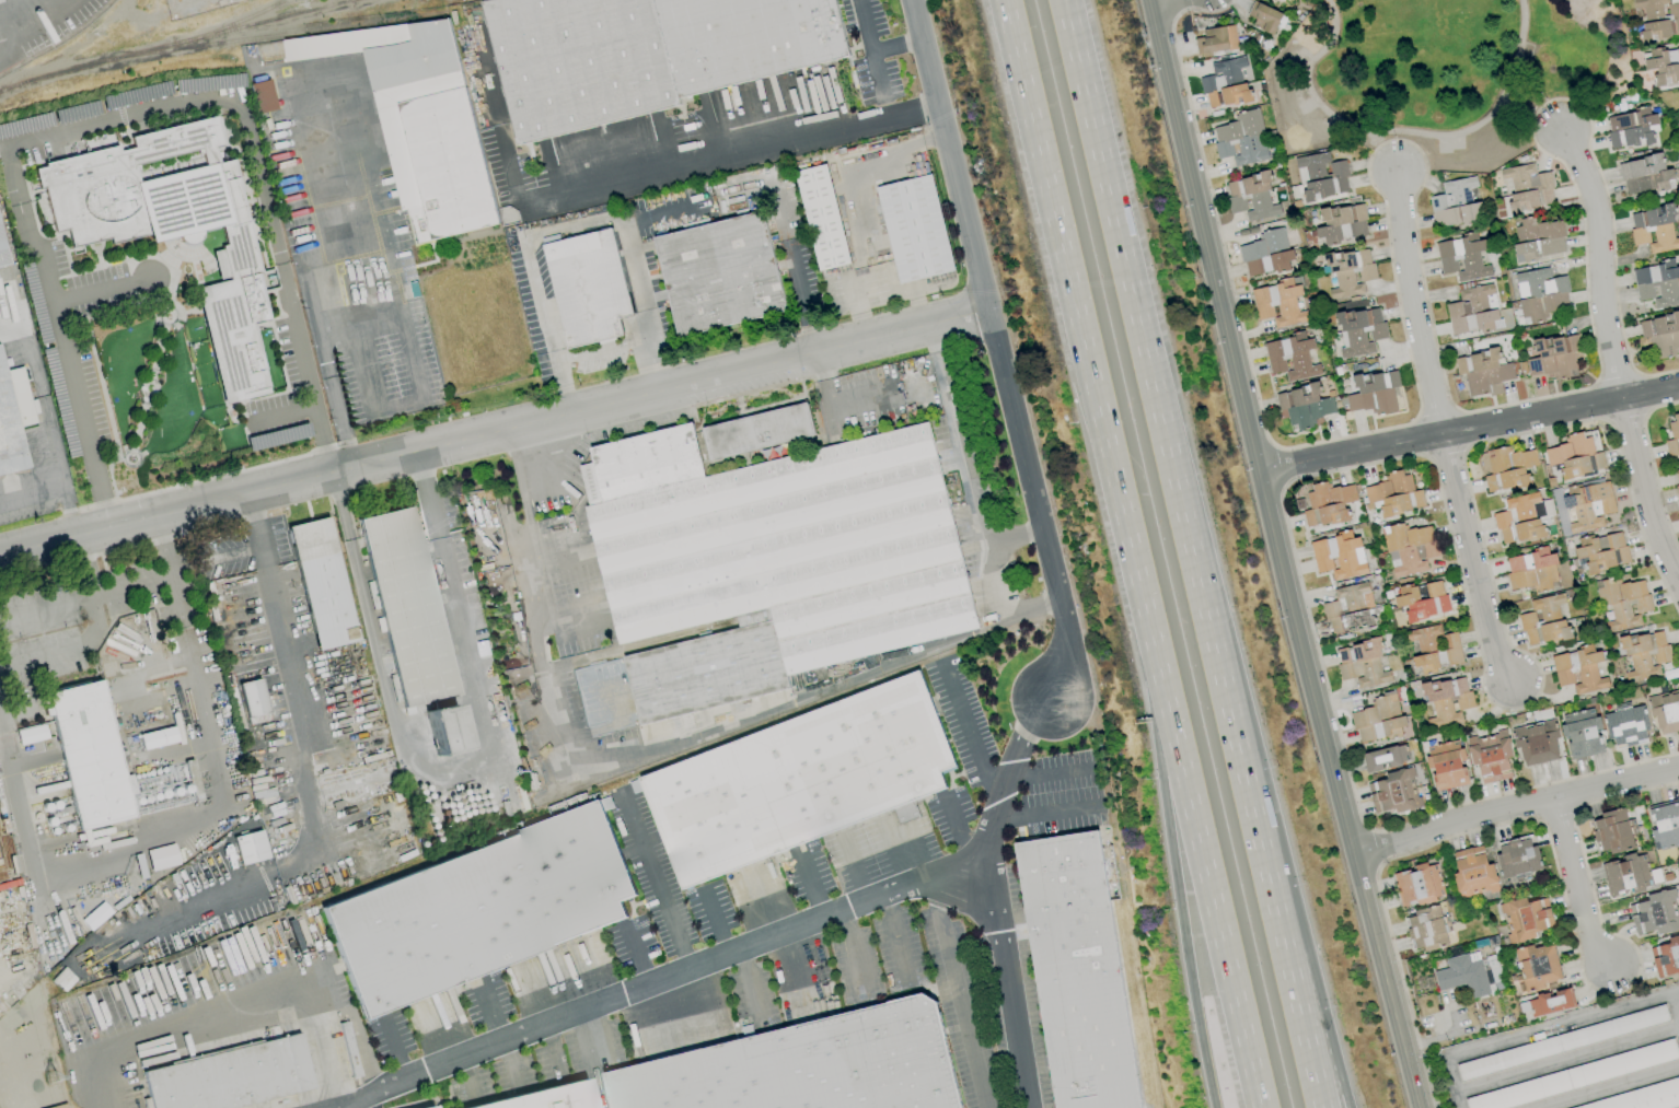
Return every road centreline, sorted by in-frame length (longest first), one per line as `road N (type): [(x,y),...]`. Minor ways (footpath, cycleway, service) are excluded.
road 1 (tertiary): [(1151,0),(1255,471),(1422,1107)]
road 2 (tertiary): [(983,308),(0,558)]
road 3 (motorway): [(1250,783),(1062,0)]
road 4 (residential): [(911,0),(1069,635),(1052,702)]
road 5 (motorway): [(1004,0),(1133,557)]
road 6 (motorway): [(1133,557),(1262,1107)]
road 7 (motorway): [(1133,557),(1212,1107)]
road 8 (residential): [(1397,172),(1401,241),(1438,438),(1491,650),(1509,684)]
road 9 (residential): [(1678,582),(1654,528),(1617,399),(1593,194),(1560,135)]
road 10 (residential): [(1678,388),(1255,471)]
road 11 (residential): [(1027,1107),(986,850),(1026,732),(1052,702)]
road 12 (motorway): [(1346,1107),(1250,783)]
road 13 (residential): [(1353,851),(1678,773)]
road 14 (motorway): [(1325,1107),(1250,783)]
road 15 (residential): [(1554,802),(1585,929),(1608,965)]

